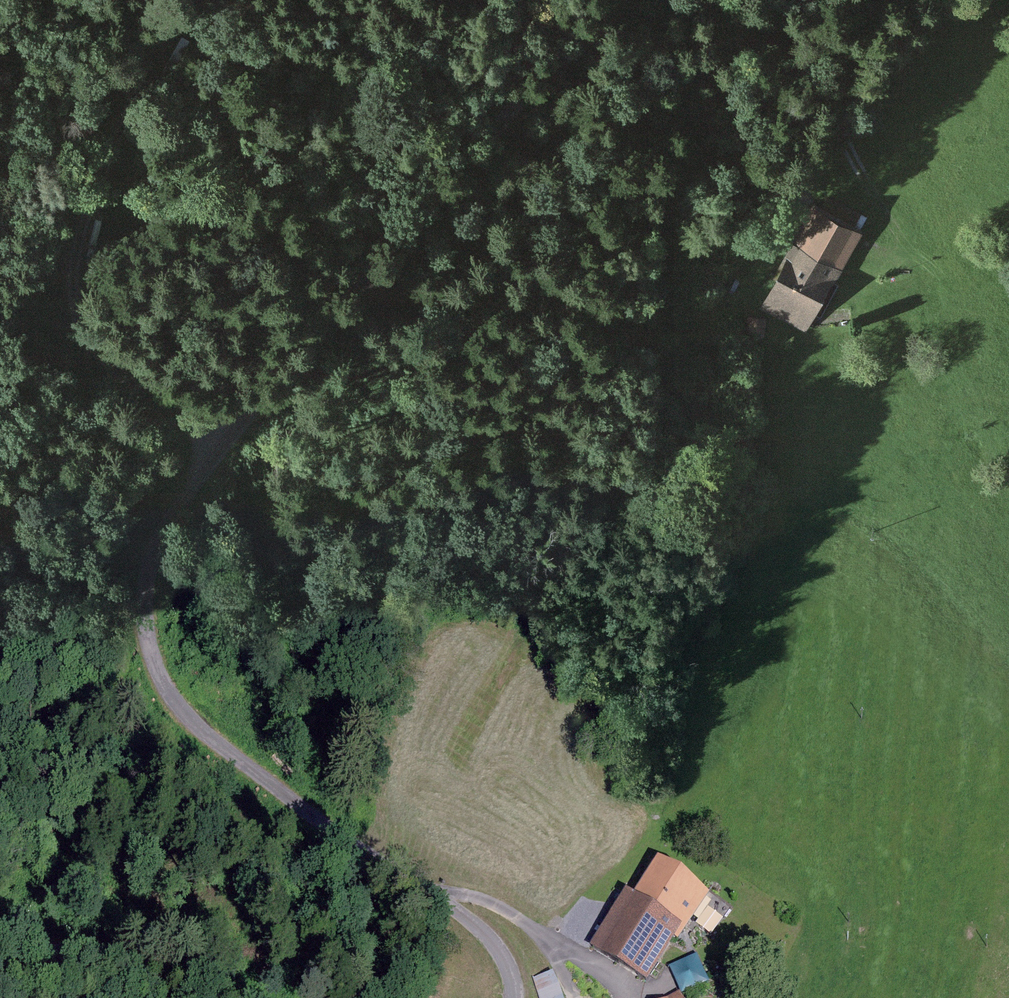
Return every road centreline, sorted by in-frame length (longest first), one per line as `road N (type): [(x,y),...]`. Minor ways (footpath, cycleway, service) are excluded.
road 1 (track): [(610,0),(214,455),(156,547),(146,622),(190,715),(343,841),(433,897)]
road 2 (track): [(214,455),(150,388),(100,351),(73,302),(79,241),(132,84),(192,0)]
road 3 (track): [(884,0),(835,119),(898,233)]
road 4 (track): [(206,997),(0,933)]
road 5 (track): [(433,897),(500,952),(513,997)]

